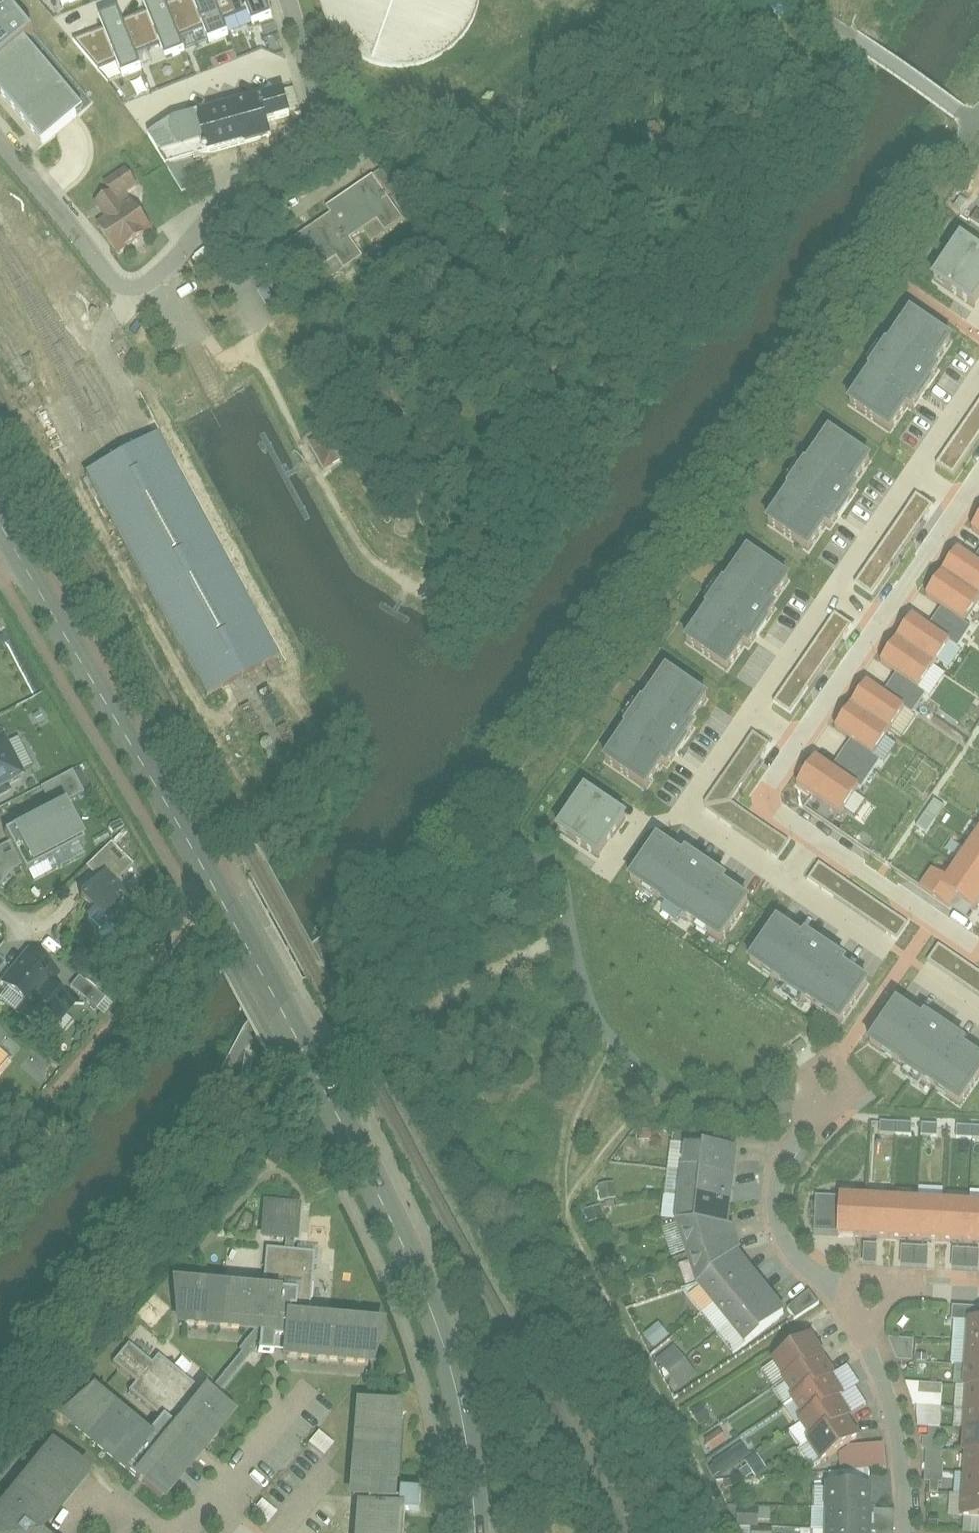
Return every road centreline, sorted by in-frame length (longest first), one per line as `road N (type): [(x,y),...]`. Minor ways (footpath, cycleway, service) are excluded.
road 1 (tertiary): [(484,1532),(471,1419),(451,1348),(393,1217),(220,897),(21,558)]
road 2 (residential): [(978,483),(766,795),(978,941)]
road 3 (residential): [(290,0),(313,78),(316,134),(210,217),(156,276)]
road 4 (residential): [(851,1283),(795,1258),(770,1215),(772,1186),(830,1084)]
road 5 (residential): [(902,1532),(900,1434),(851,1283)]
road 6 (residential): [(0,143),(112,282),(134,289),(156,276)]
road 7 (residential): [(978,1290),(851,1283)]

